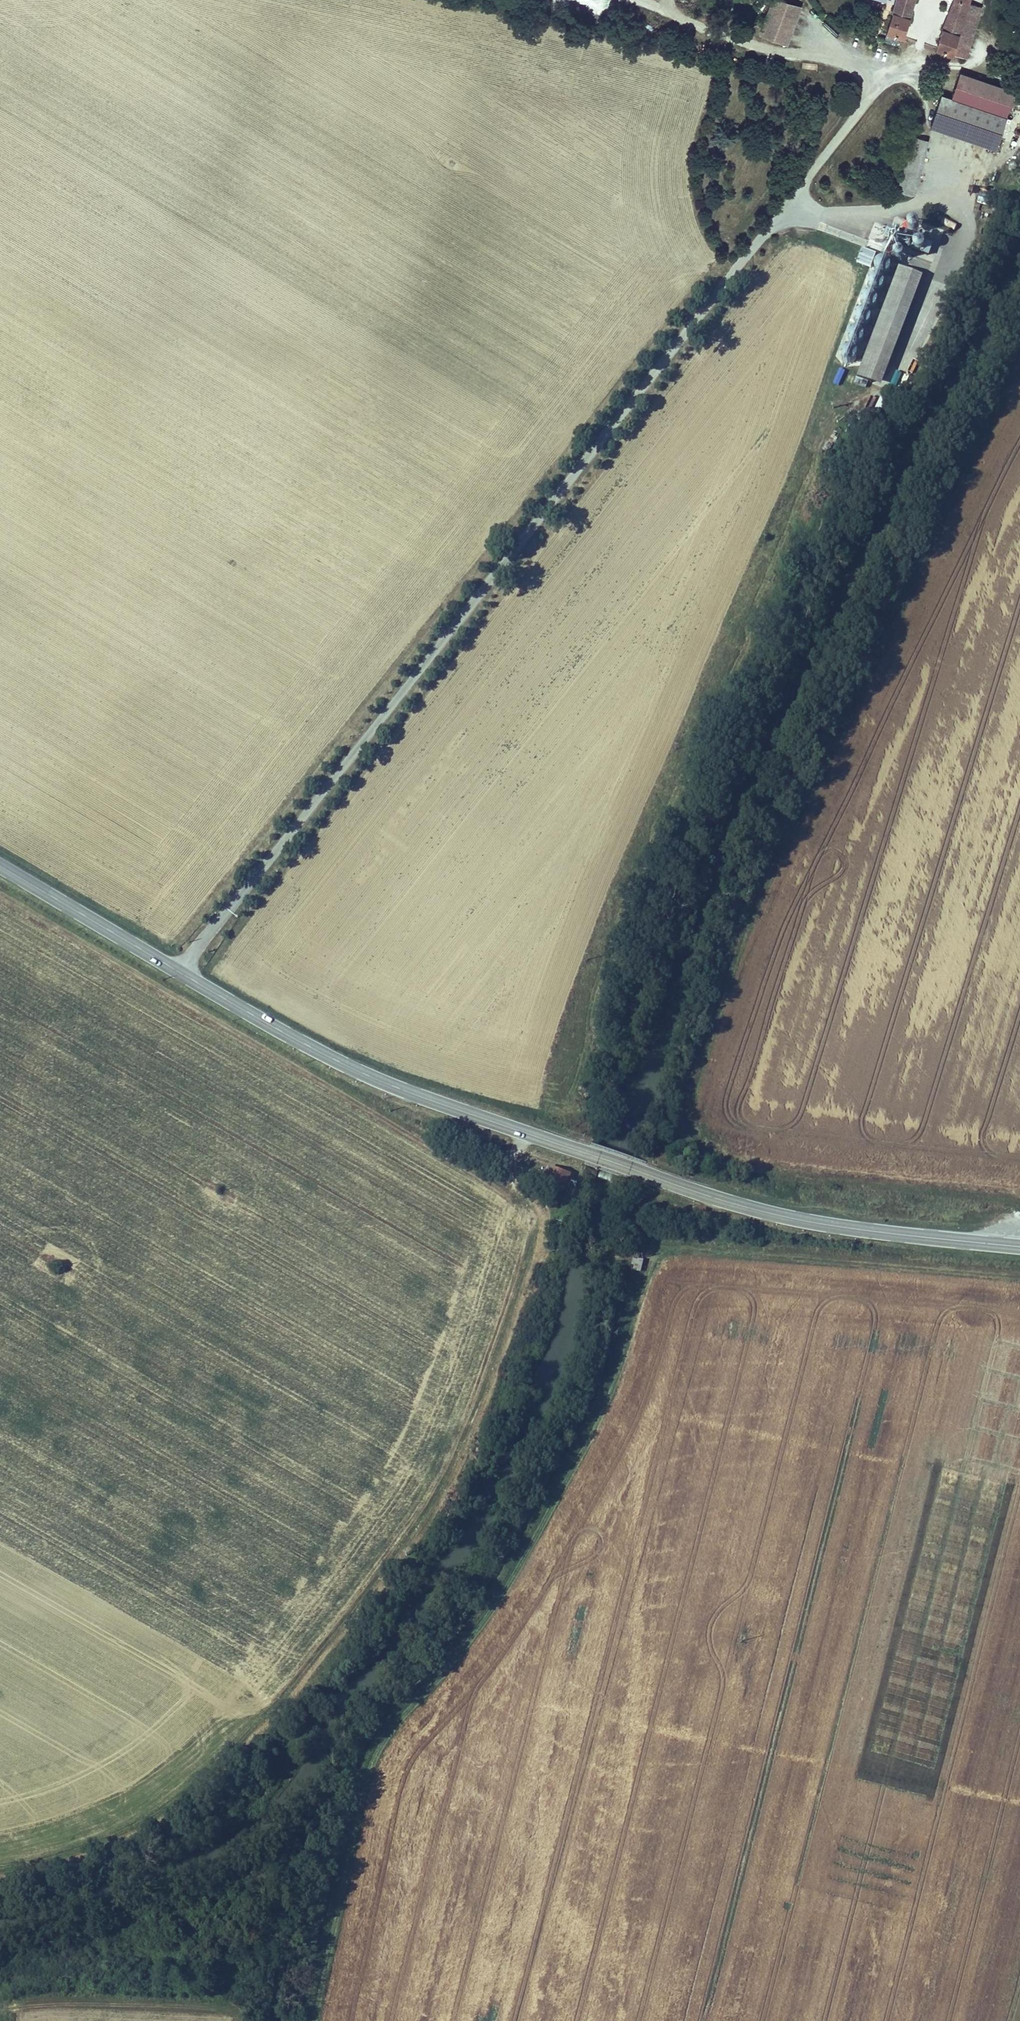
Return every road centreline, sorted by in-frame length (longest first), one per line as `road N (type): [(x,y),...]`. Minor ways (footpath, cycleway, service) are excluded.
road 1 (primary): [(0,866),(304,1044),(440,1104),(766,1212),(1019,1247)]

